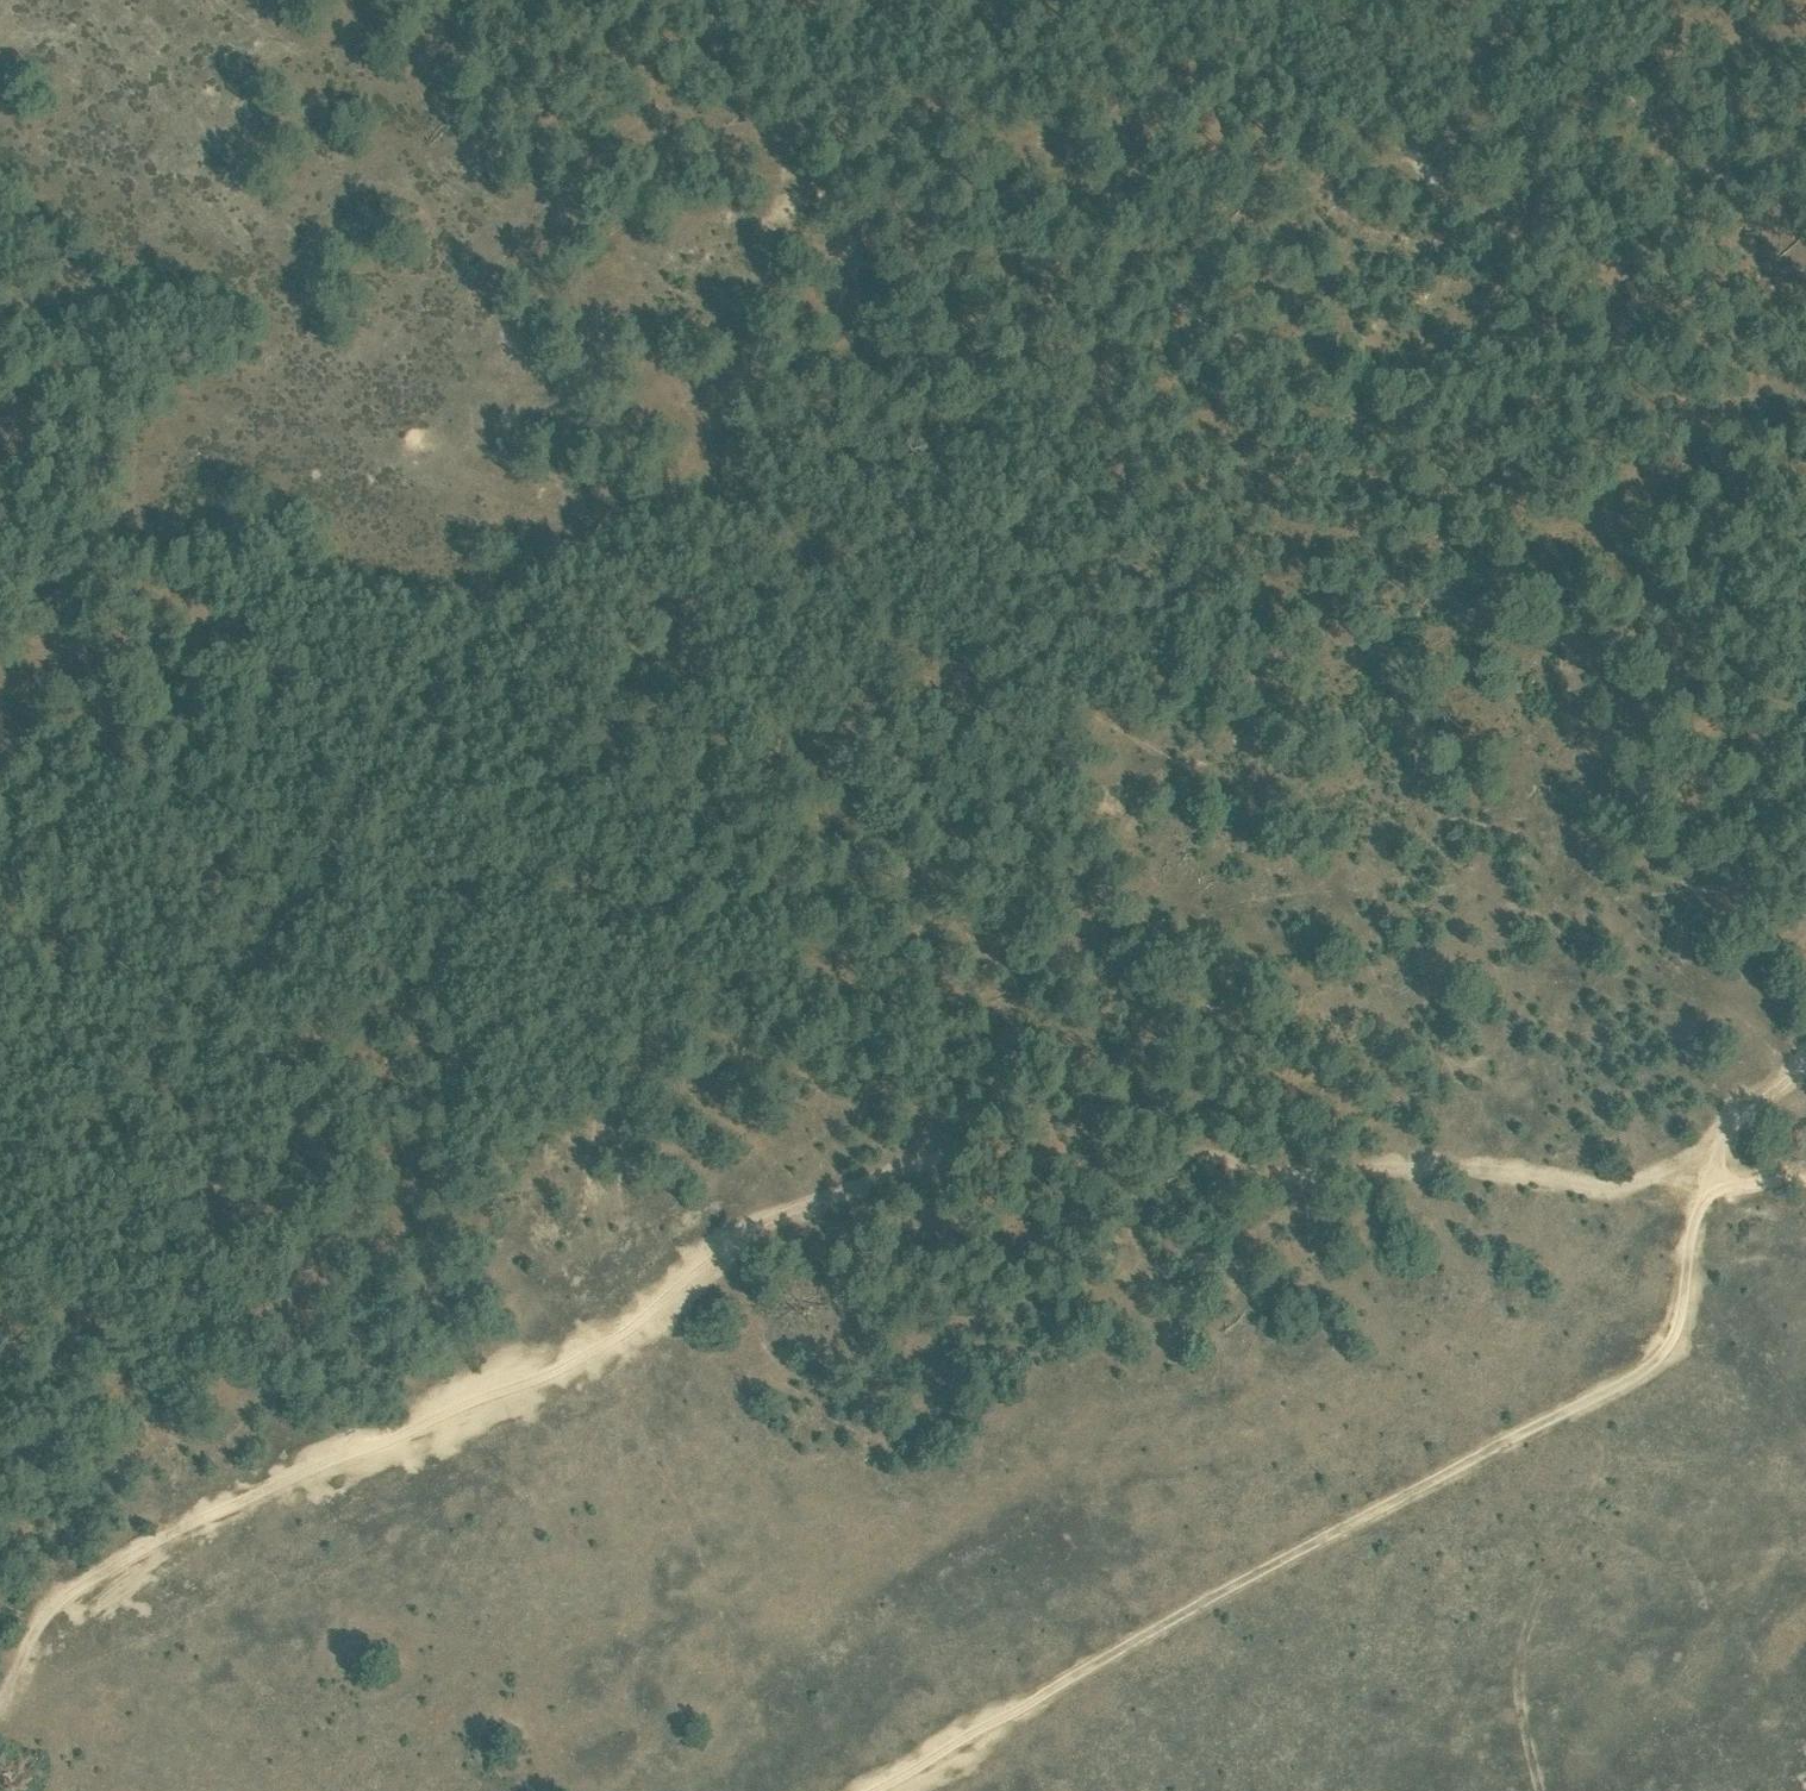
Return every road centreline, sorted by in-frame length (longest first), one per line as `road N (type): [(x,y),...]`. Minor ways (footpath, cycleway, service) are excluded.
road 1 (track): [(0,1674),(69,1600),(184,1531),(572,1354),(738,1238),(887,1172),(990,1147),(1698,1186)]
road 2 (track): [(869,1790),(1131,1641),(1627,1381),(1686,1314),(1698,1186),(1741,1103),(1805,1052)]
road 3 (track): [(1352,0),(1385,114),(1422,168),(1501,235),(1645,281),(1756,339),(1805,351)]

